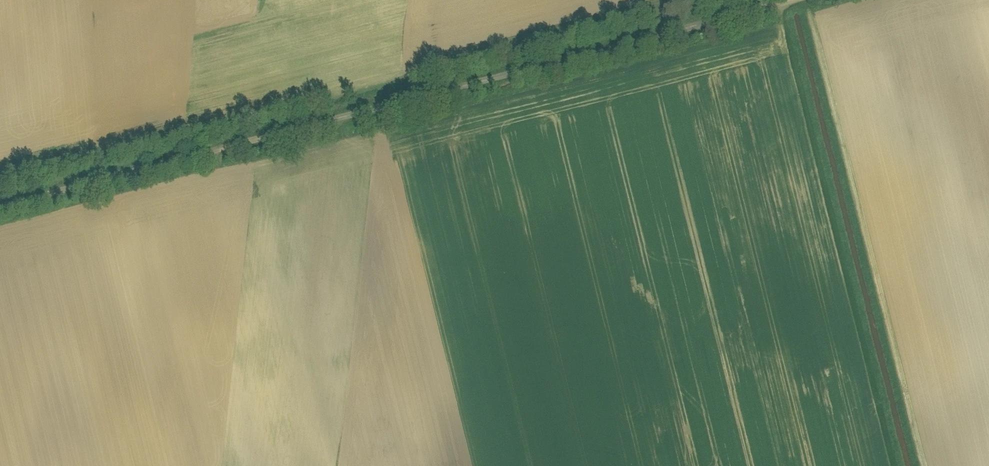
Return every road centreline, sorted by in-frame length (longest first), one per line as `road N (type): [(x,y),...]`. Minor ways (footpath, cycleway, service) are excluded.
road 1 (unclassified): [(810,0),(0,212)]

